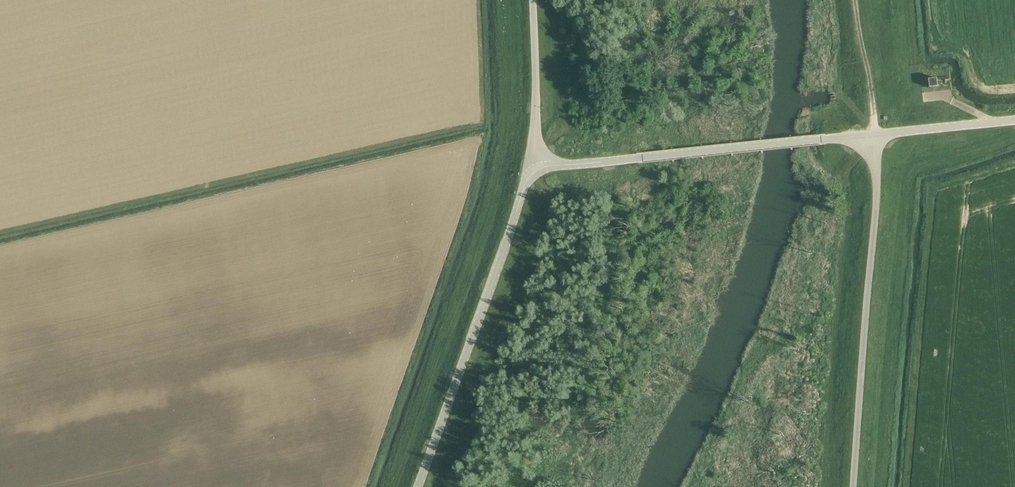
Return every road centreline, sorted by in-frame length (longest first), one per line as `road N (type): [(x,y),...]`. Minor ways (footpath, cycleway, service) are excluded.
road 1 (unclassified): [(874,135),(879,176),(857,486)]
road 2 (unclassified): [(416,486),(516,210),(540,166)]
road 3 (unclassified): [(643,158),(874,135)]
road 4 (unclassified): [(540,166),(533,0)]
road 5 (unclassified): [(874,135),(1014,121)]
road 6 (track): [(855,0),(874,135)]

